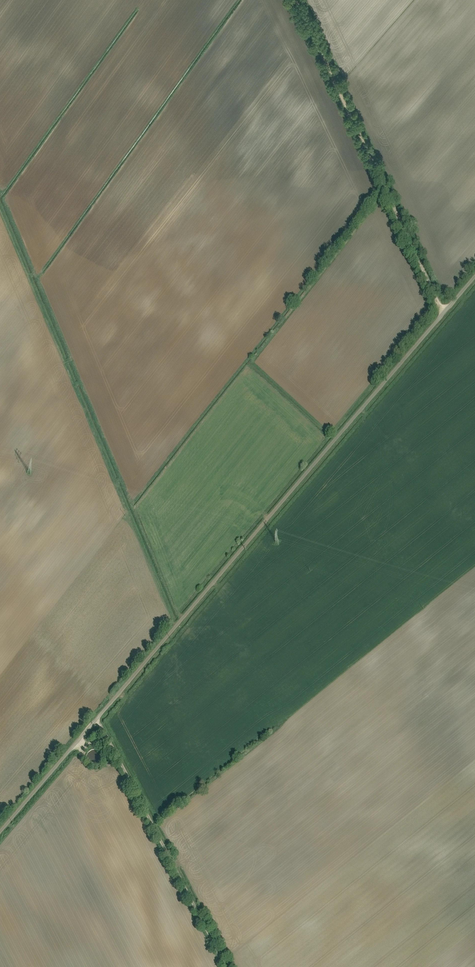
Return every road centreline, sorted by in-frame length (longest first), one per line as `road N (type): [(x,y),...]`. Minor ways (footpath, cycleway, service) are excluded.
road 1 (unclassified): [(0,833),(474,275)]
road 2 (track): [(445,311),(295,0)]
road 3 (track): [(226,966),(98,719)]

